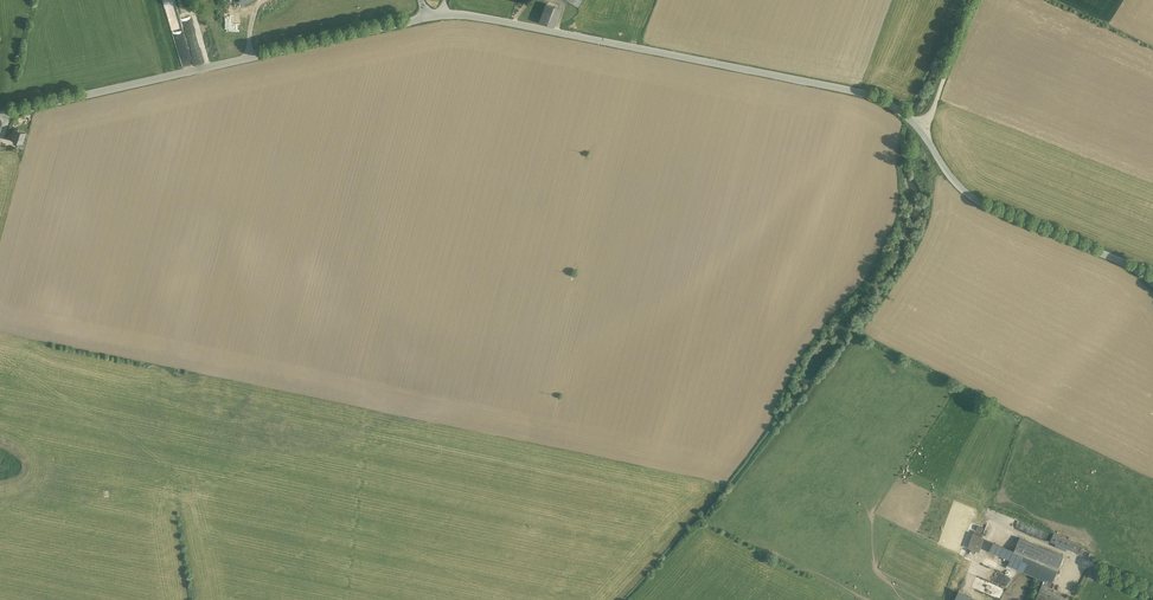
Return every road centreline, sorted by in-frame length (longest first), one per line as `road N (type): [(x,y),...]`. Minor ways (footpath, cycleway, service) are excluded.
road 1 (tertiary): [(921,128),(849,89),(466,14),(426,17)]
road 2 (tertiary): [(426,17),(0,115)]
road 3 (tertiary): [(1152,283),(1118,259),(968,195),(921,128)]
road 4 (unclassified): [(976,0),(921,128)]

